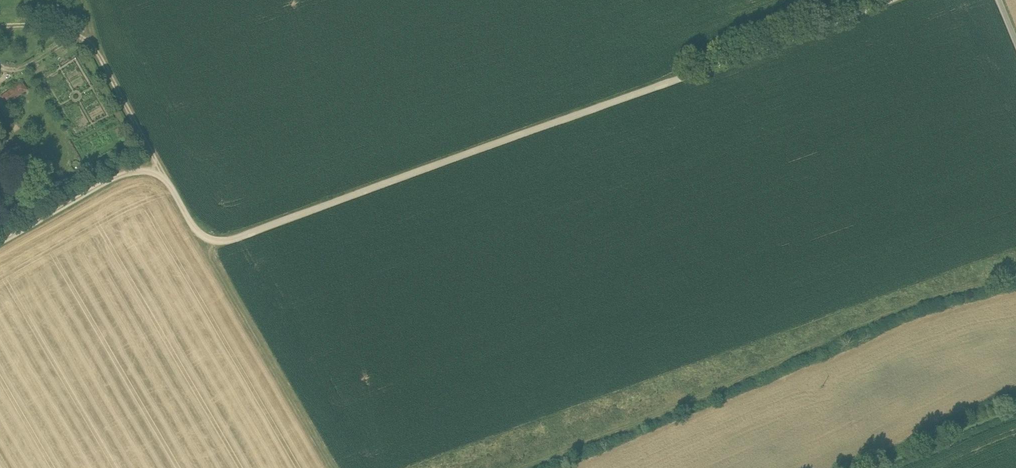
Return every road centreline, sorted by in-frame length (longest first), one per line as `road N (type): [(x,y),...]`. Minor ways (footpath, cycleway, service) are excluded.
road 1 (unclassified): [(887,0),(235,238),(203,243),(165,175),(145,167),(117,174),(0,240)]
road 2 (track): [(203,243),(335,467)]

